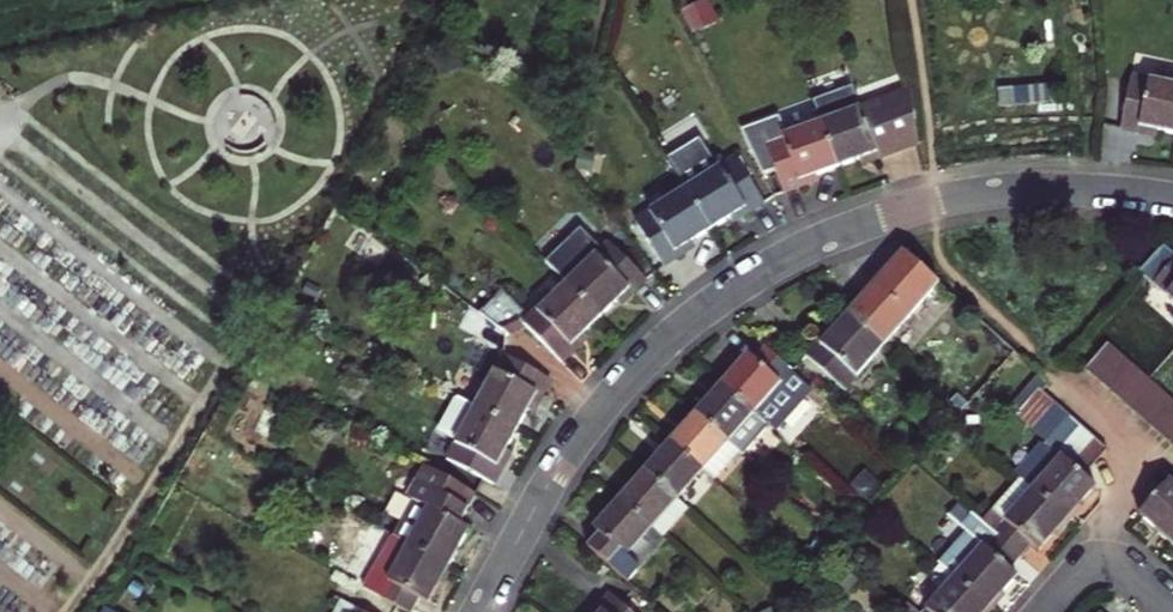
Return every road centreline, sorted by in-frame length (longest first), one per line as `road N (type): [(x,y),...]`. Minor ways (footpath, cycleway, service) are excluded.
road 1 (residential): [(480,611),(551,479),(613,394),(747,280),(842,233),(946,199),(1039,189),(1172,199)]
road 2 (residential): [(1045,611),(1075,578),(1115,565),(1172,606)]

